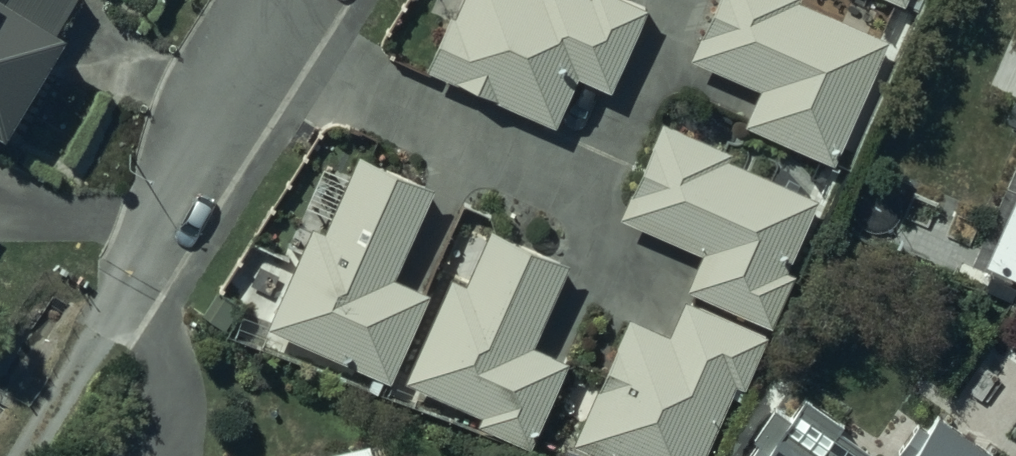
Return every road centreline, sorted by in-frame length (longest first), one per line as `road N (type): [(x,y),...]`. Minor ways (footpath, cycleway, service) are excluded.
road 1 (residential): [(280,0),(219,99),(134,277)]

